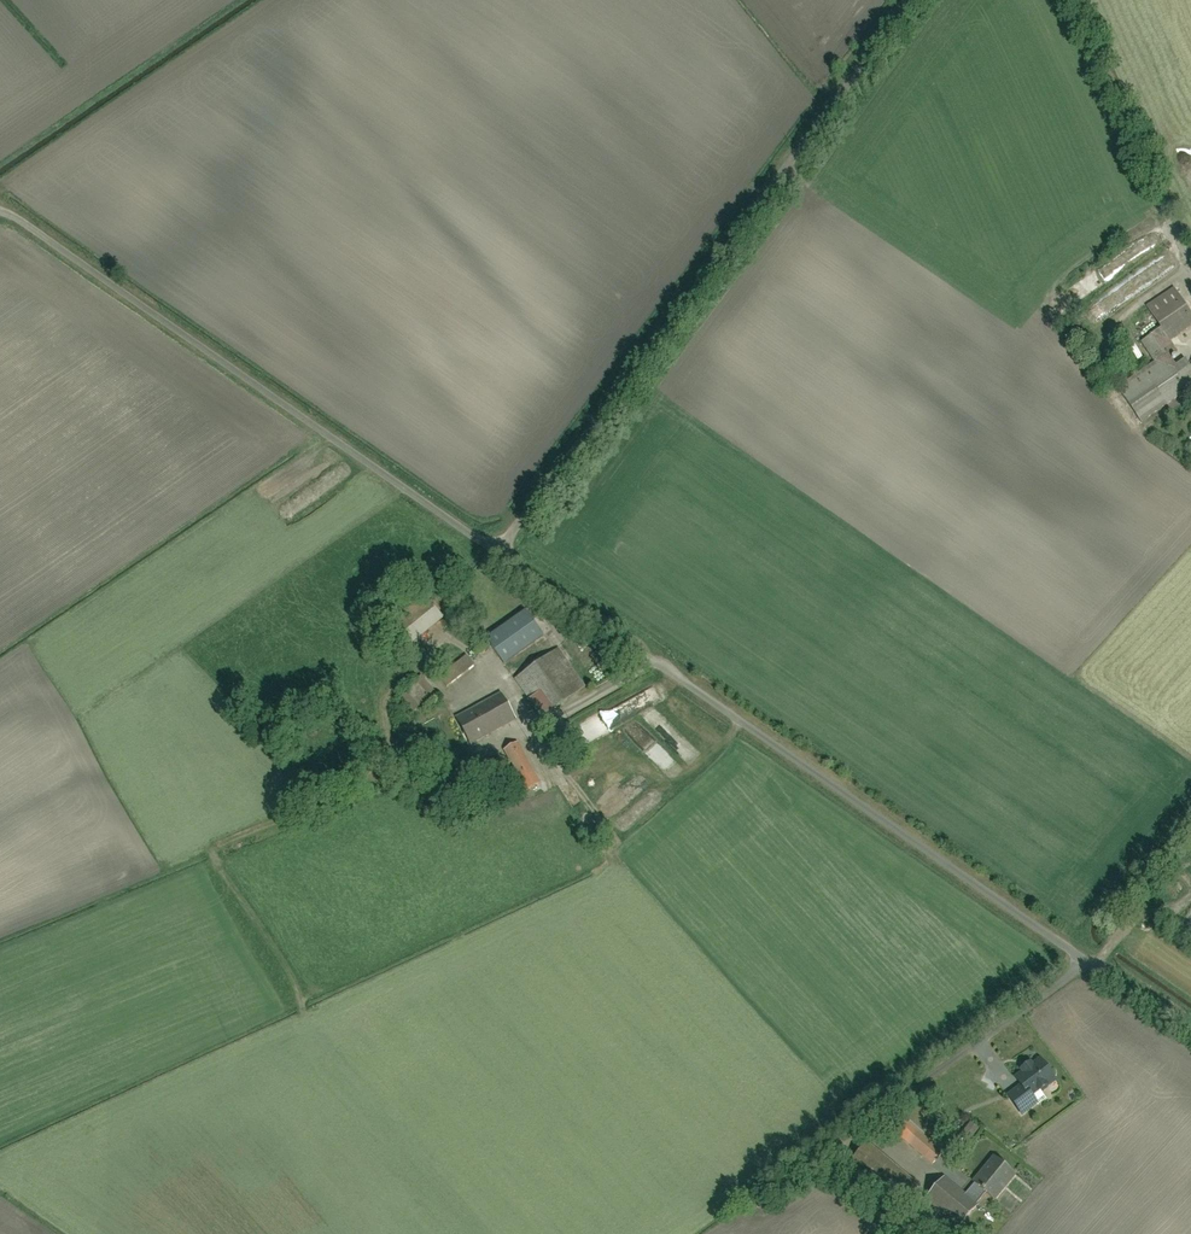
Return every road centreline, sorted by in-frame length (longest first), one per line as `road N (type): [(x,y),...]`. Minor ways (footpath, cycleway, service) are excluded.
road 1 (residential): [(498,554),(1190,1034)]
road 2 (residential): [(498,554),(909,0)]
road 3 (residential): [(0,209),(498,554)]
road 4 (track): [(1069,0),(1190,258)]

